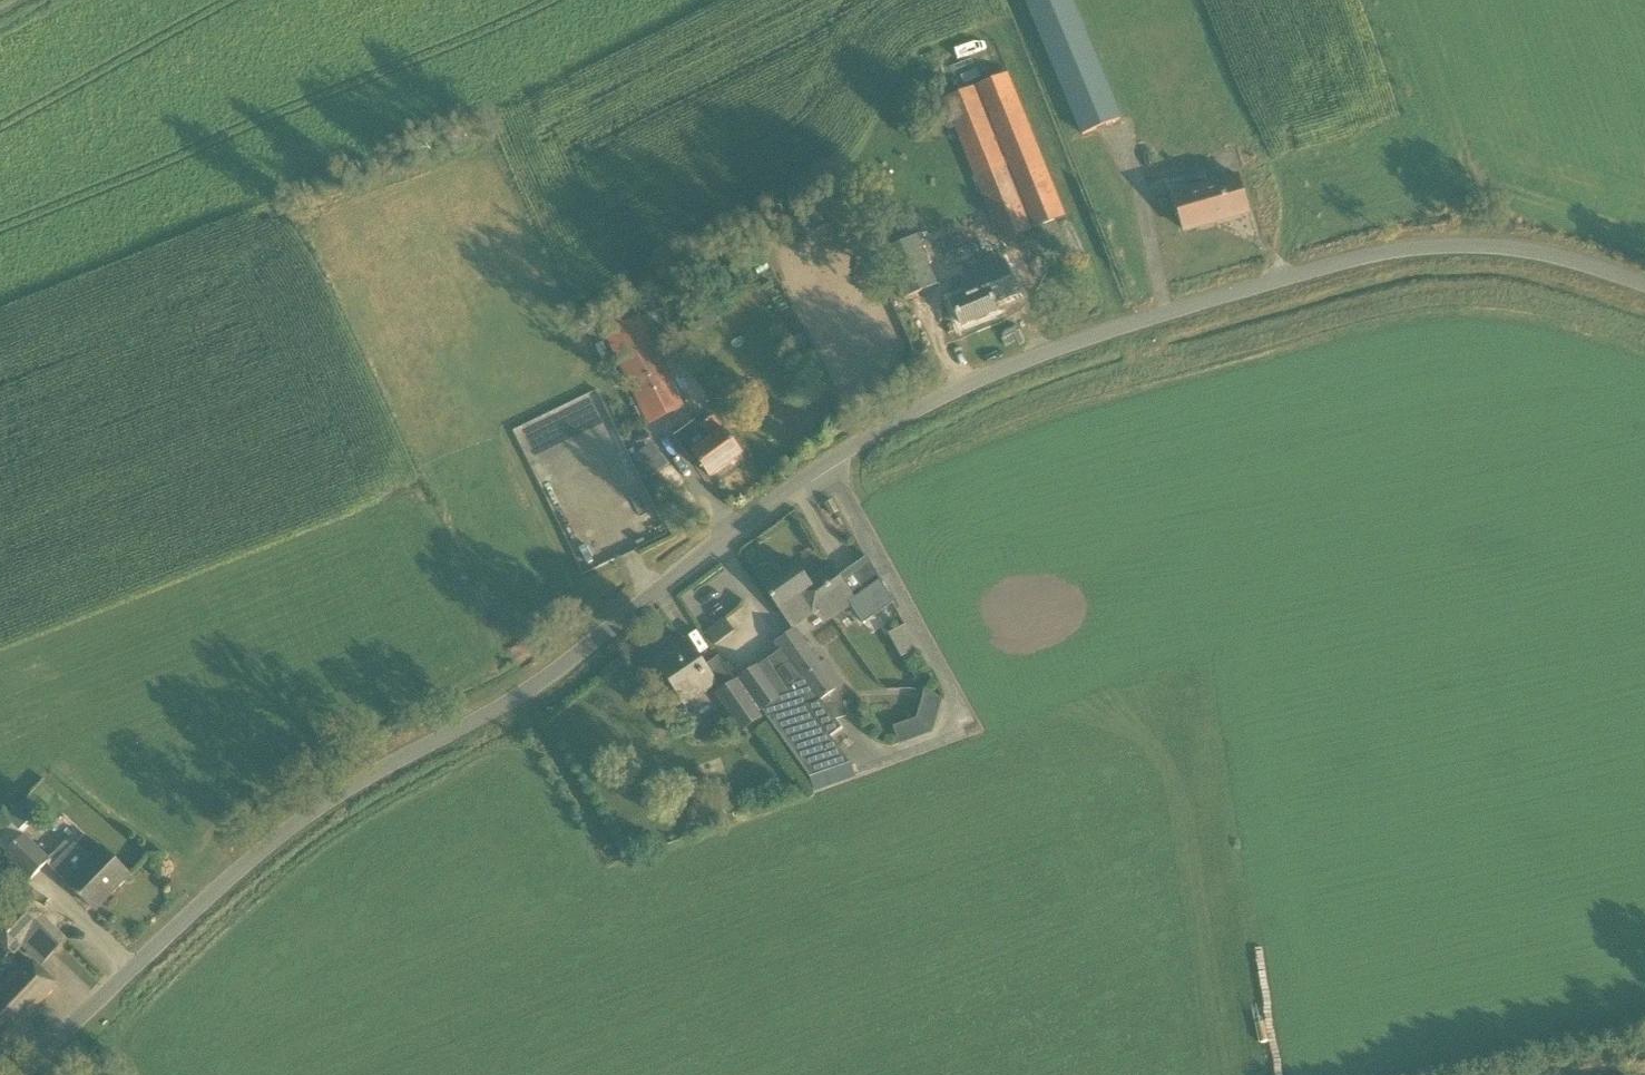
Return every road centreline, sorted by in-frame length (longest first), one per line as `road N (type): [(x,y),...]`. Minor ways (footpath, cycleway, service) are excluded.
road 1 (unclassified): [(10,1074),(322,799),(552,675),(681,573),(876,439),(988,384),(1177,314),(1367,259),(1494,247),(1561,254),(1644,279)]

